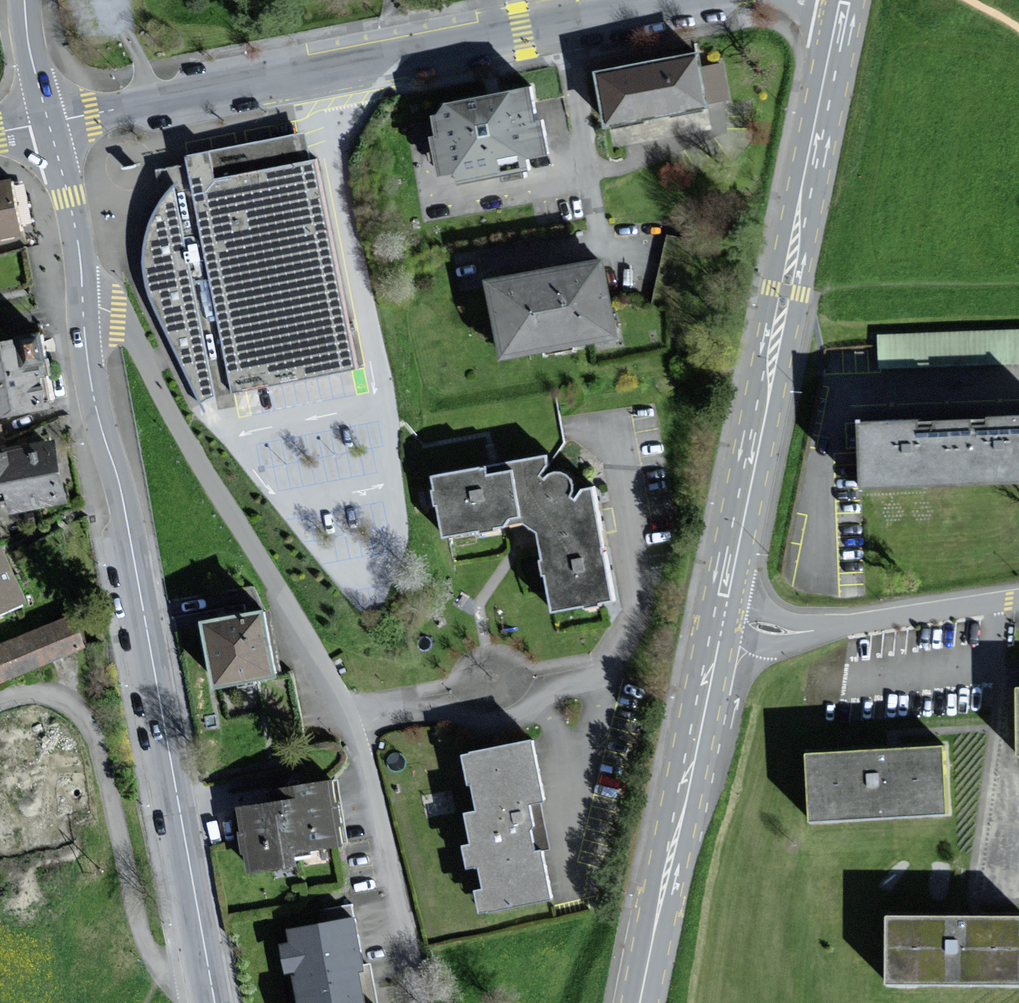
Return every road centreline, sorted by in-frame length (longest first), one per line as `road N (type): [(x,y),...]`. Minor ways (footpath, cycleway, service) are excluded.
road 1 (residential): [(83,300),(130,325),(164,399),(333,688),(374,804),(414,1002)]
road 2 (secondary): [(211,983),(125,510),(89,371),(83,300)]
road 3 (residential): [(679,0),(48,123)]
road 4 (primary): [(839,0),(722,597)]
road 5 (residential): [(211,983),(163,969),(148,950),(89,729),(51,697),(0,702)]
road 6 (primary): [(715,629),(641,1002)]
road 7 (secondary): [(83,300),(78,241),(48,123)]
road 8 (residential): [(1018,600),(845,624)]
road 9 (residential): [(715,629),(773,643),(845,624)]
road 10 (residential): [(845,624),(799,622),(722,597)]
road 11 (secondary): [(48,123),(25,0)]

